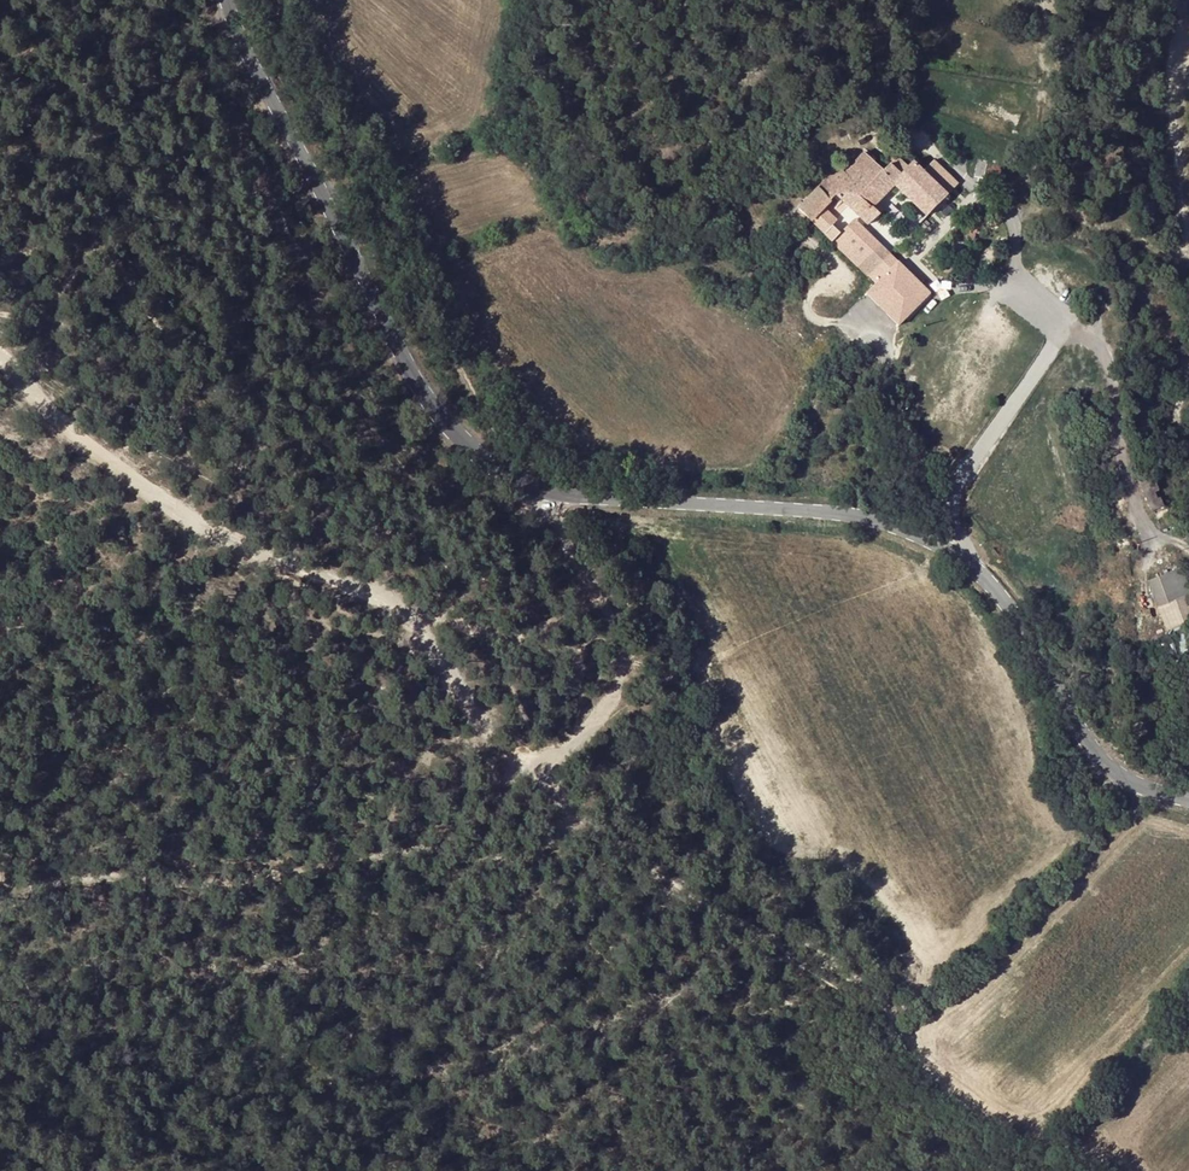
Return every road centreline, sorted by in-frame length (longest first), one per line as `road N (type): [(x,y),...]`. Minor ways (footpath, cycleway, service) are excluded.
road 1 (tertiary): [(232,0),(245,64),(423,385),(465,439),(520,483),(578,498),(794,510),(925,532),(955,548),(1034,622),(1115,752),(1146,777),(1188,793)]
road 2 (track): [(527,755),(579,819),(662,879),(767,941),(839,964),(974,1103)]
road 3 (track): [(413,618),(163,508),(62,428),(0,363)]
road 4 (track): [(520,483),(551,511),(616,652),(615,700),(556,751),(527,755)]
road 5 (track): [(1013,213),(1072,217),(1109,242),(1170,333),(1183,372),(1179,435),(1188,459)]
road 6 (track): [(1188,550),(1145,526),(1123,460),(1106,359),(1067,329)]
road 7 (track): [(527,755),(497,745),(413,618)]

